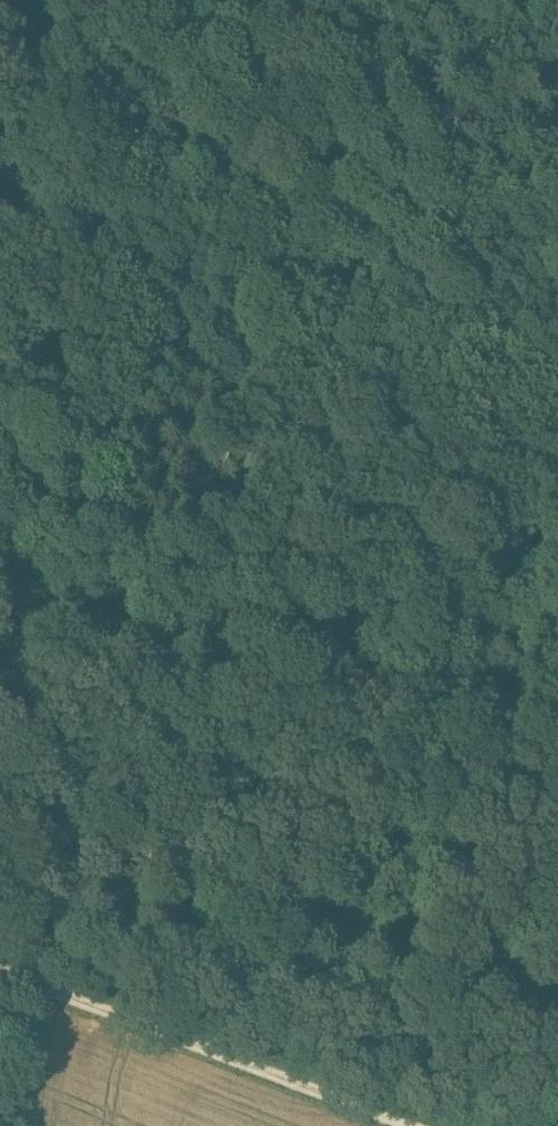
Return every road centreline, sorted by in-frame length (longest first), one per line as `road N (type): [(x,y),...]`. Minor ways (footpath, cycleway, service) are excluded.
road 1 (track): [(557,1005),(0,802)]
road 2 (track): [(0,968),(439,1125)]

